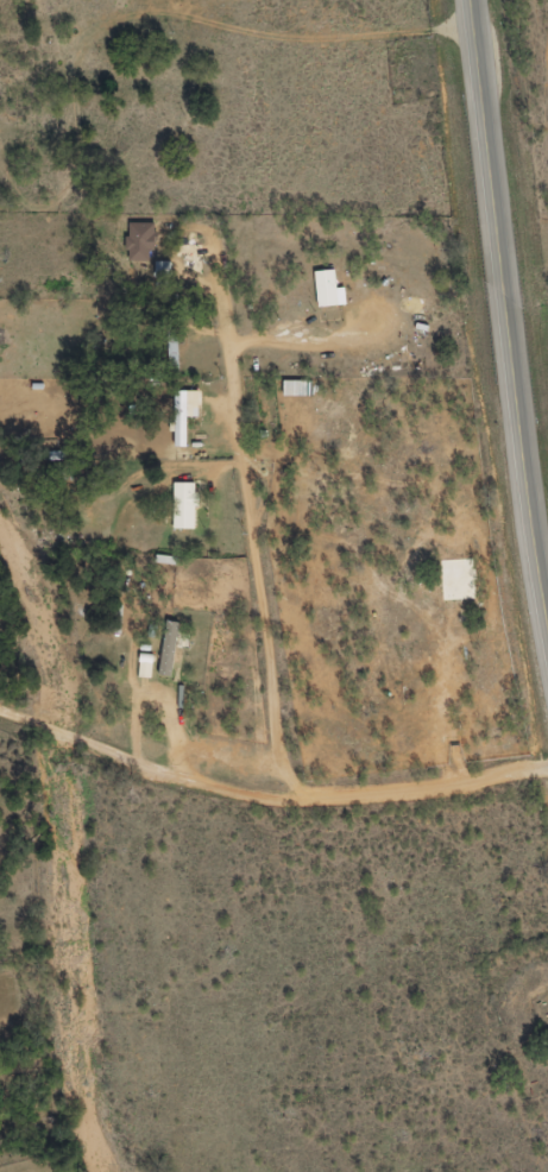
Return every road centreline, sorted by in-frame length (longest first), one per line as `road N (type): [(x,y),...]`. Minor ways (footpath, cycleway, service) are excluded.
road 1 (residential): [(127,790),(127,0)]
road 2 (trunk): [(547,616),(471,0)]
road 3 (residential): [(0,771),(264,812),(547,771)]

